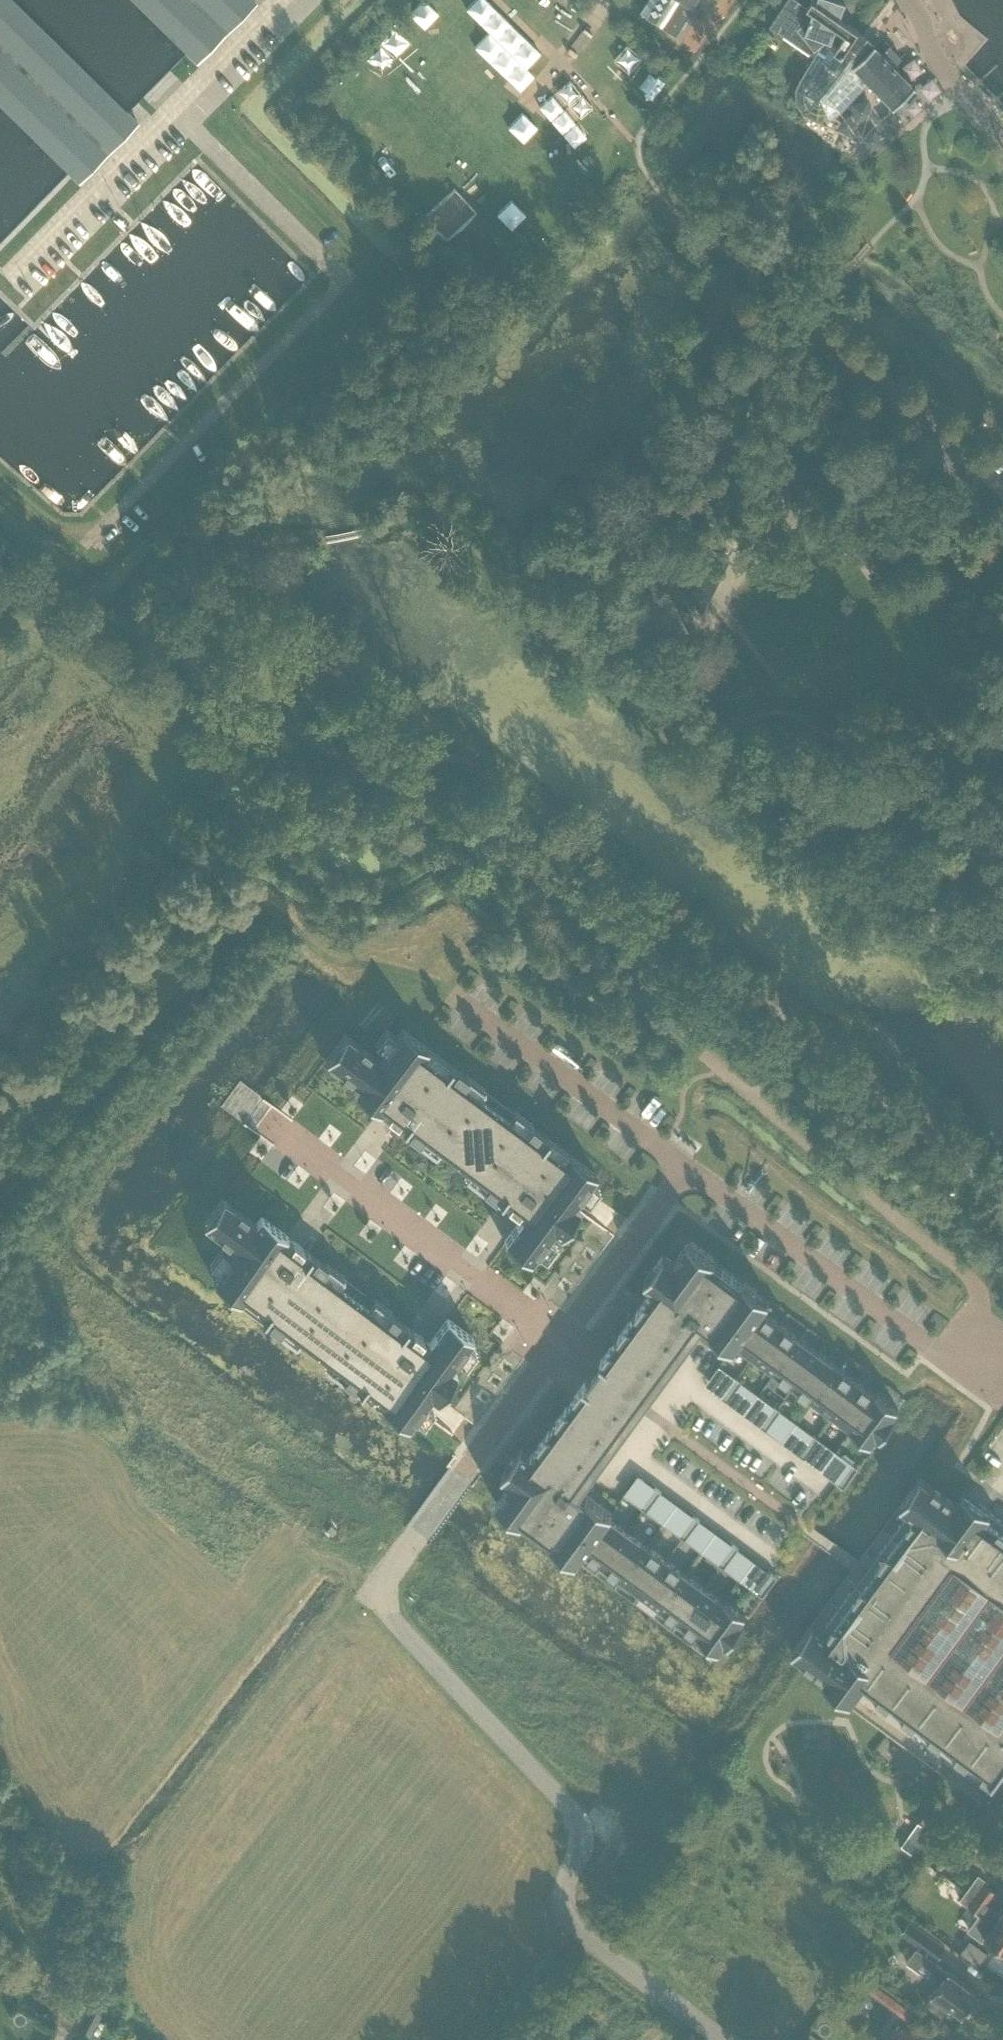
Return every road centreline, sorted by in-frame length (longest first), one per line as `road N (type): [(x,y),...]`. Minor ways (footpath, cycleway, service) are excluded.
road 1 (residential): [(683,1168),(466,1467),(398,1505),(378,1581),(394,1620),(573,1820),(573,1861),(561,1892),(570,1927),(725,2039)]
road 2 (track): [(233,818),(354,899),(393,894),(435,871),(462,873),(702,1054)]
road 3 (residential): [(683,1168),(954,1372),(987,1322)]
road 4 (residential): [(987,1322),(975,1282),(702,1054)]
road 5 (residential): [(1002,488),(770,287)]
road 6 (residential): [(456,997),(683,1168)]
road 7 (unclassified): [(1002,134),(942,67),(908,0)]

